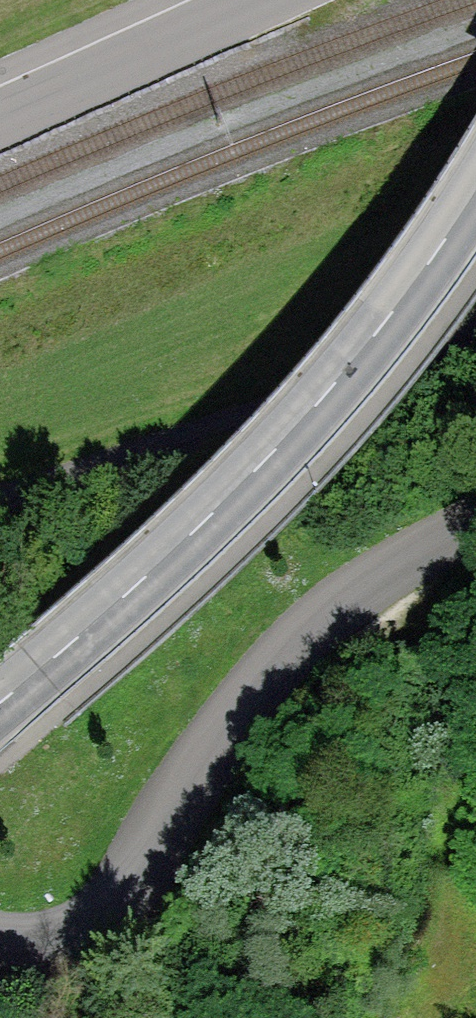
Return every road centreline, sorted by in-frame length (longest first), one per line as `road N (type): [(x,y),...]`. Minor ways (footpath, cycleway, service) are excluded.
road 1 (tertiary): [(0,702),(221,506),(363,349),(475,190)]
road 2 (unclassified): [(475,522),(392,569),(308,632),(234,717),(125,895),(75,941),(0,945)]
road 3 (unclassified): [(0,510),(420,361),(475,331)]
road 4 (unclassified): [(238,0),(0,116)]

